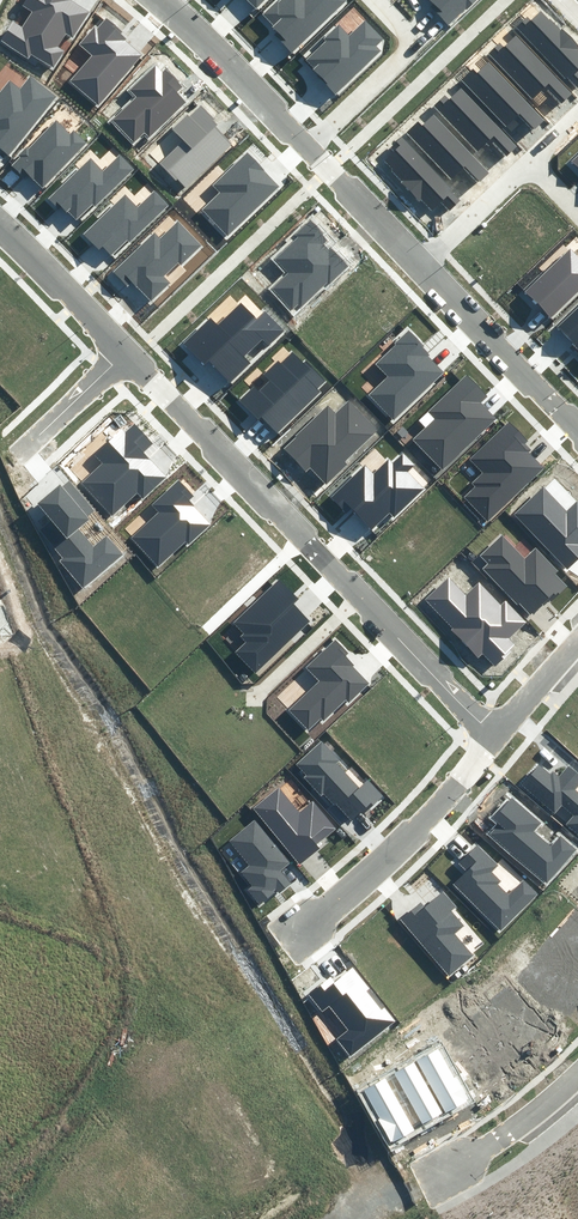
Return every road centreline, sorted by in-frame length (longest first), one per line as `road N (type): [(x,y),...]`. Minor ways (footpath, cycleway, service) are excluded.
road 1 (residential): [(127,351),(496,735)]
road 2 (residential): [(286,941),(376,874),(496,735)]
road 3 (residential): [(422,267),(577,432)]
road 4 (residential): [(307,147),(423,47),(378,0)]
road 5 (residential): [(163,0),(307,147)]
road 6 (residential): [(0,227),(127,351)]
road 7 (residential): [(577,1074),(501,1138),(440,1173)]
road 8 (residential): [(307,147),(422,267)]
road 9 (residential): [(6,462),(127,351)]
road 10 (residential): [(422,267),(529,160)]
road 11 (residential): [(496,735),(577,645)]

